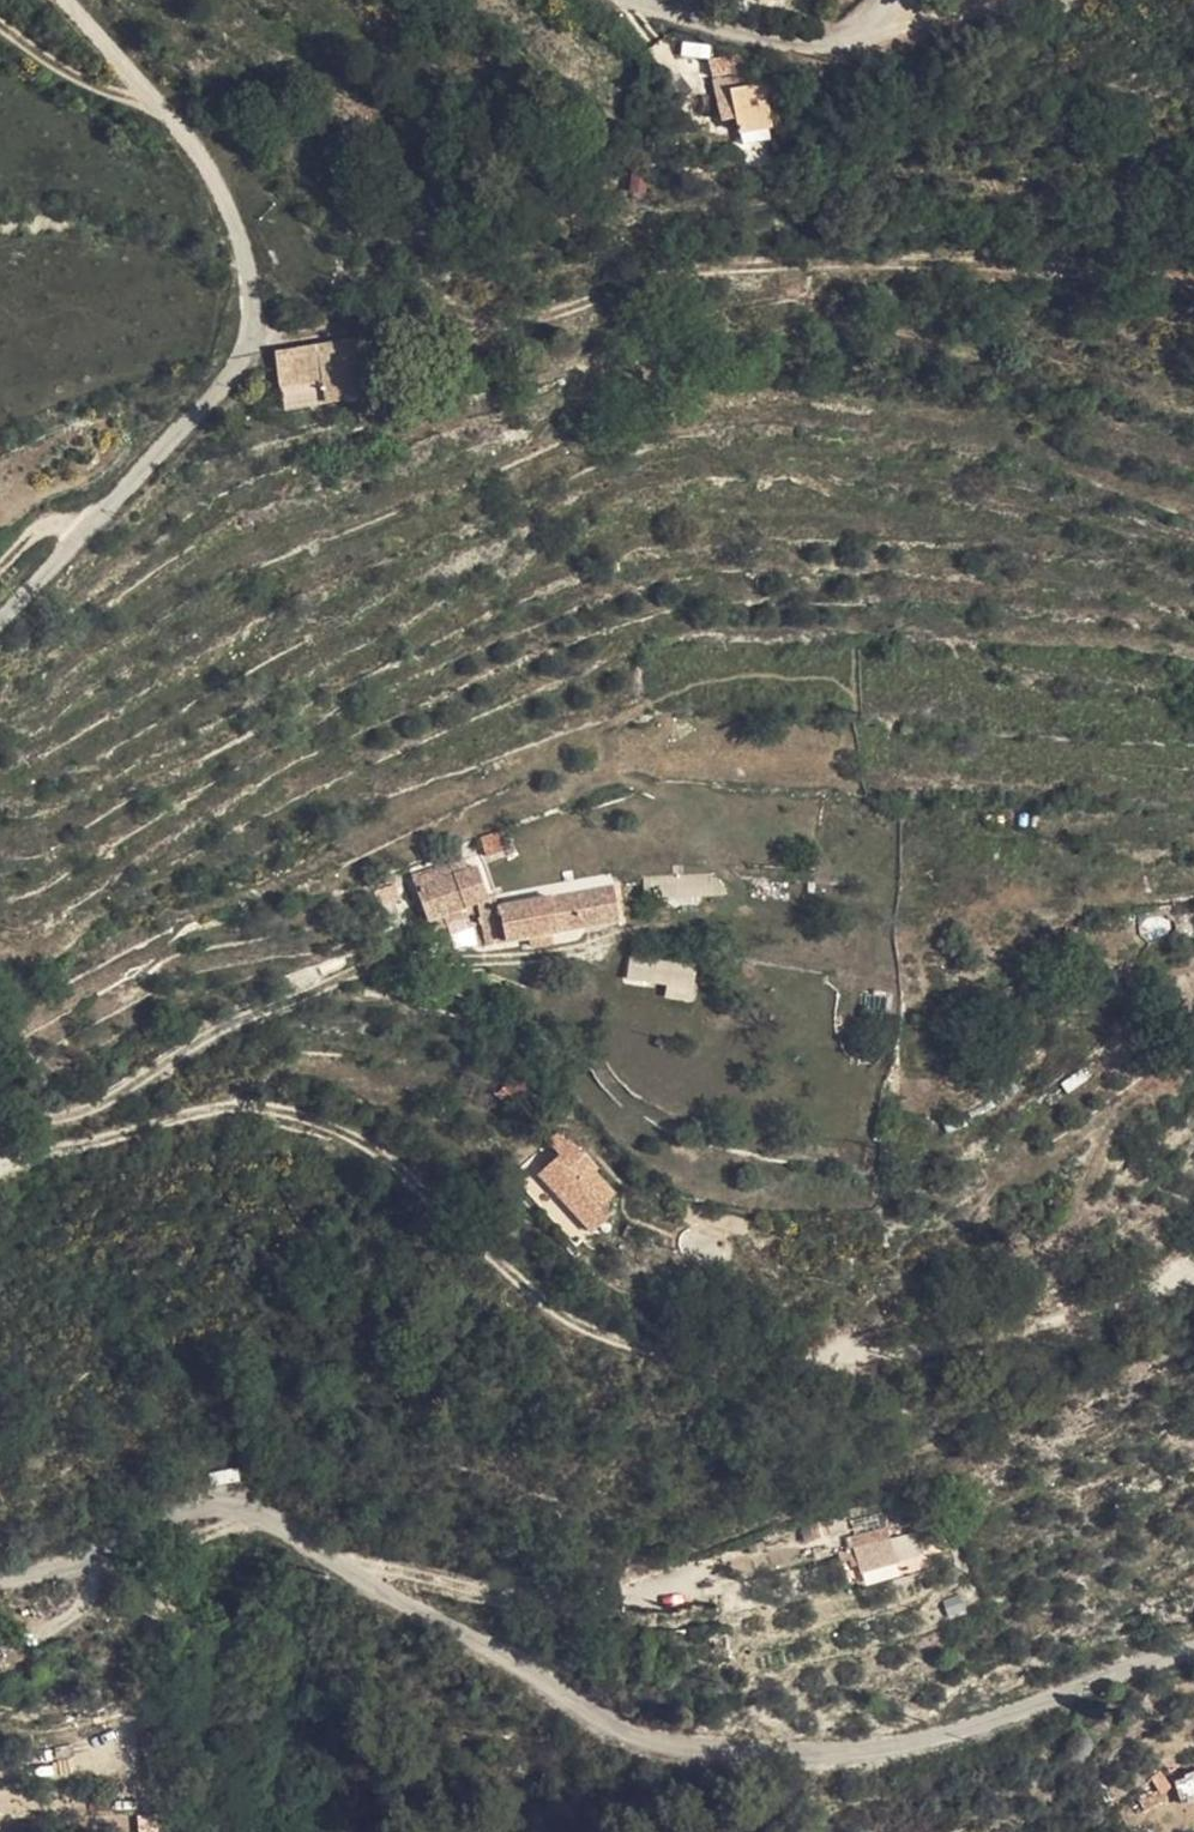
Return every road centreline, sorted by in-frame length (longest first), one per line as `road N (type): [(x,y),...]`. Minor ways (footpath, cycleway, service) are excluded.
road 1 (unclassified): [(0,1579),(92,1564),(212,1509),(252,1513),(655,1745),(738,1758),(842,1757),(1193,1658)]
road 2 (track): [(0,1179),(233,1112),(342,1130),(421,1183),(520,1287),(702,1365),(864,1365),(1151,1299)]
road 3 (unclassified): [(66,0),(199,154),(237,244),(248,310),(233,365),(0,619)]
road 4 (track): [(0,1140),(18,1123),(59,1121),(120,1098),(298,995),(368,969)]
road 5 (unclassified): [(870,27),(814,45),(624,0)]
road 6 (track): [(888,0),(870,27),(917,30),(1046,0)]
road 7 (track): [(0,24),(81,80),(154,102)]

